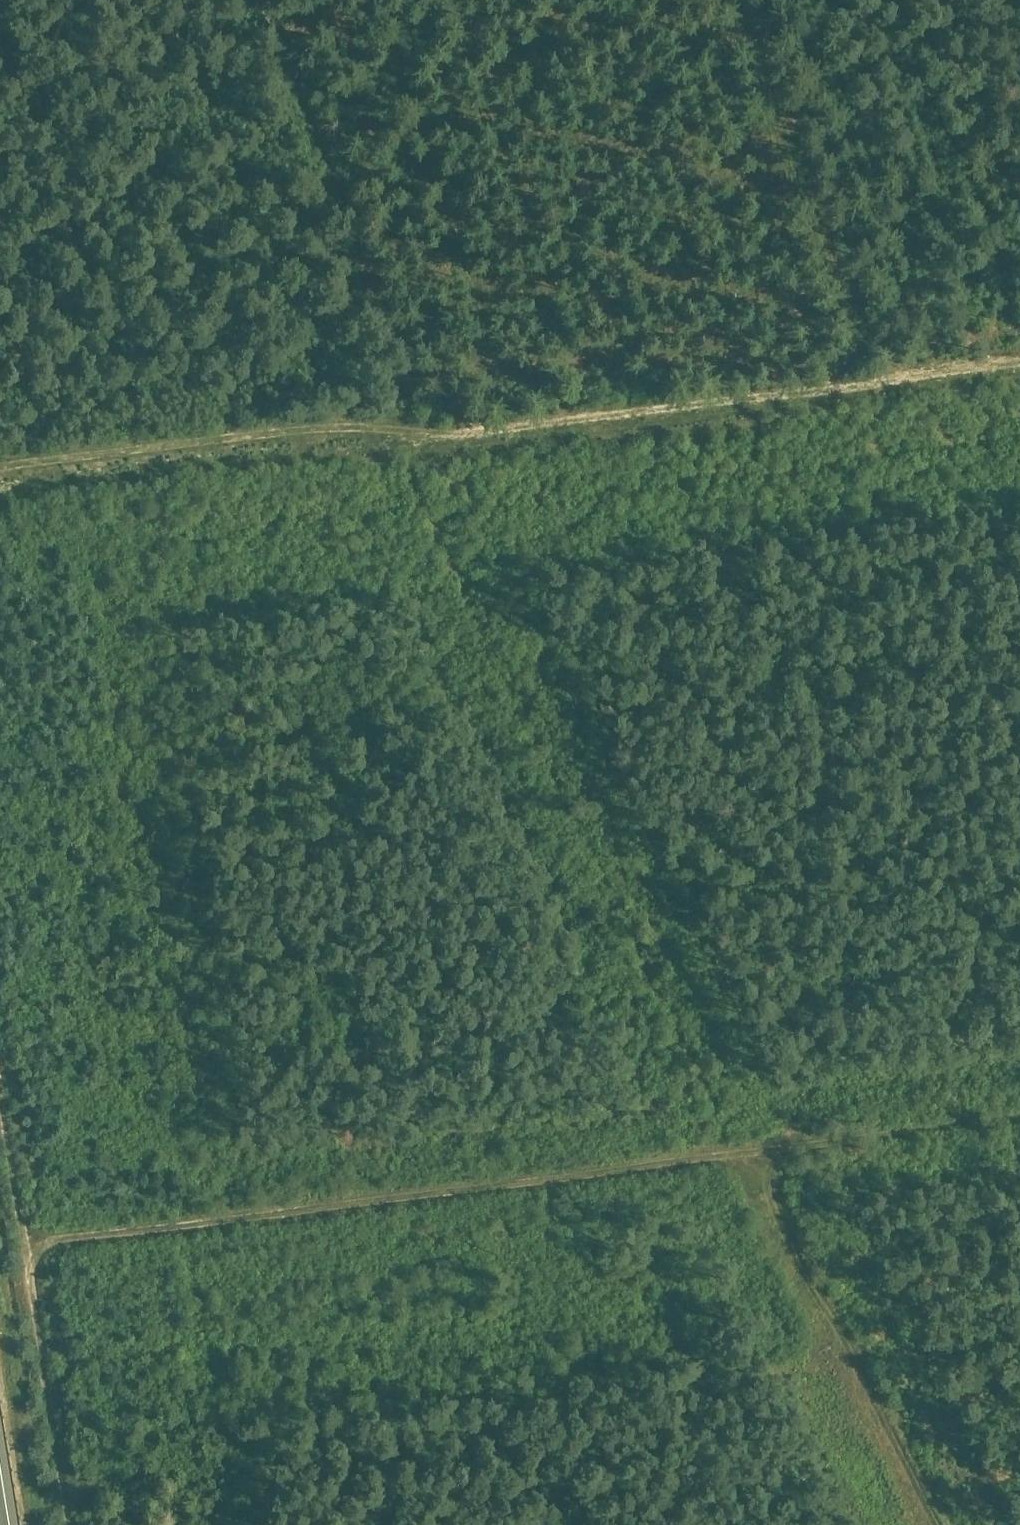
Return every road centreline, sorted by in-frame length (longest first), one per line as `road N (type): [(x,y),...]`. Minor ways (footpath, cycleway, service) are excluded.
road 1 (track): [(0,475),(225,428),(462,428),(1019,363)]
road 2 (track): [(0,1071),(72,1524)]

